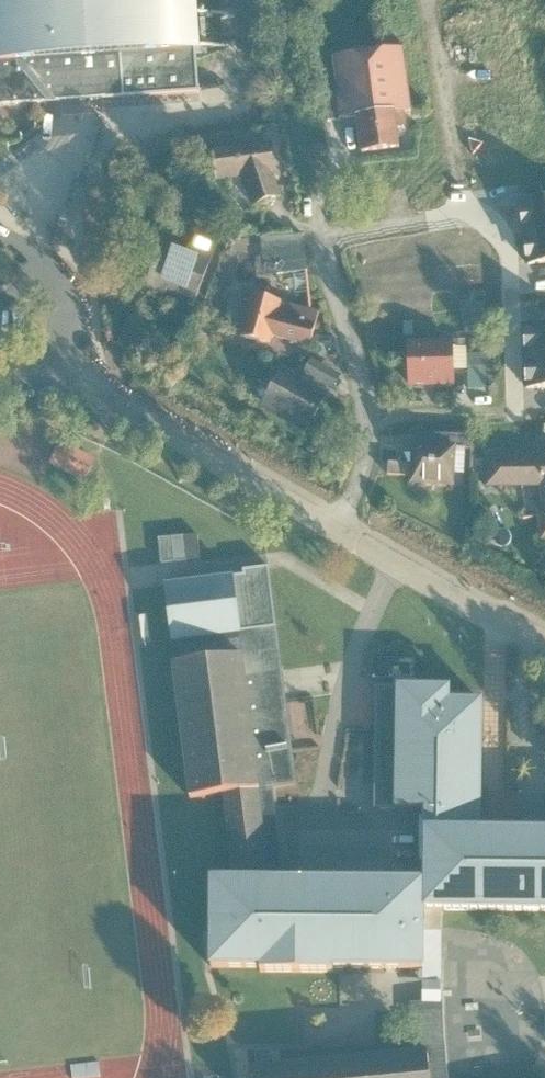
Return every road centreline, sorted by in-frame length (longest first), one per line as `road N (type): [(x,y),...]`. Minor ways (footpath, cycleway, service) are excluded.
road 1 (residential): [(341,528),(362,477),(369,422),(323,240),(463,210),(503,247),(512,412)]
road 2 (residential): [(0,397),(59,376),(78,381),(341,528)]
road 3 (residential): [(341,528),(544,644)]

